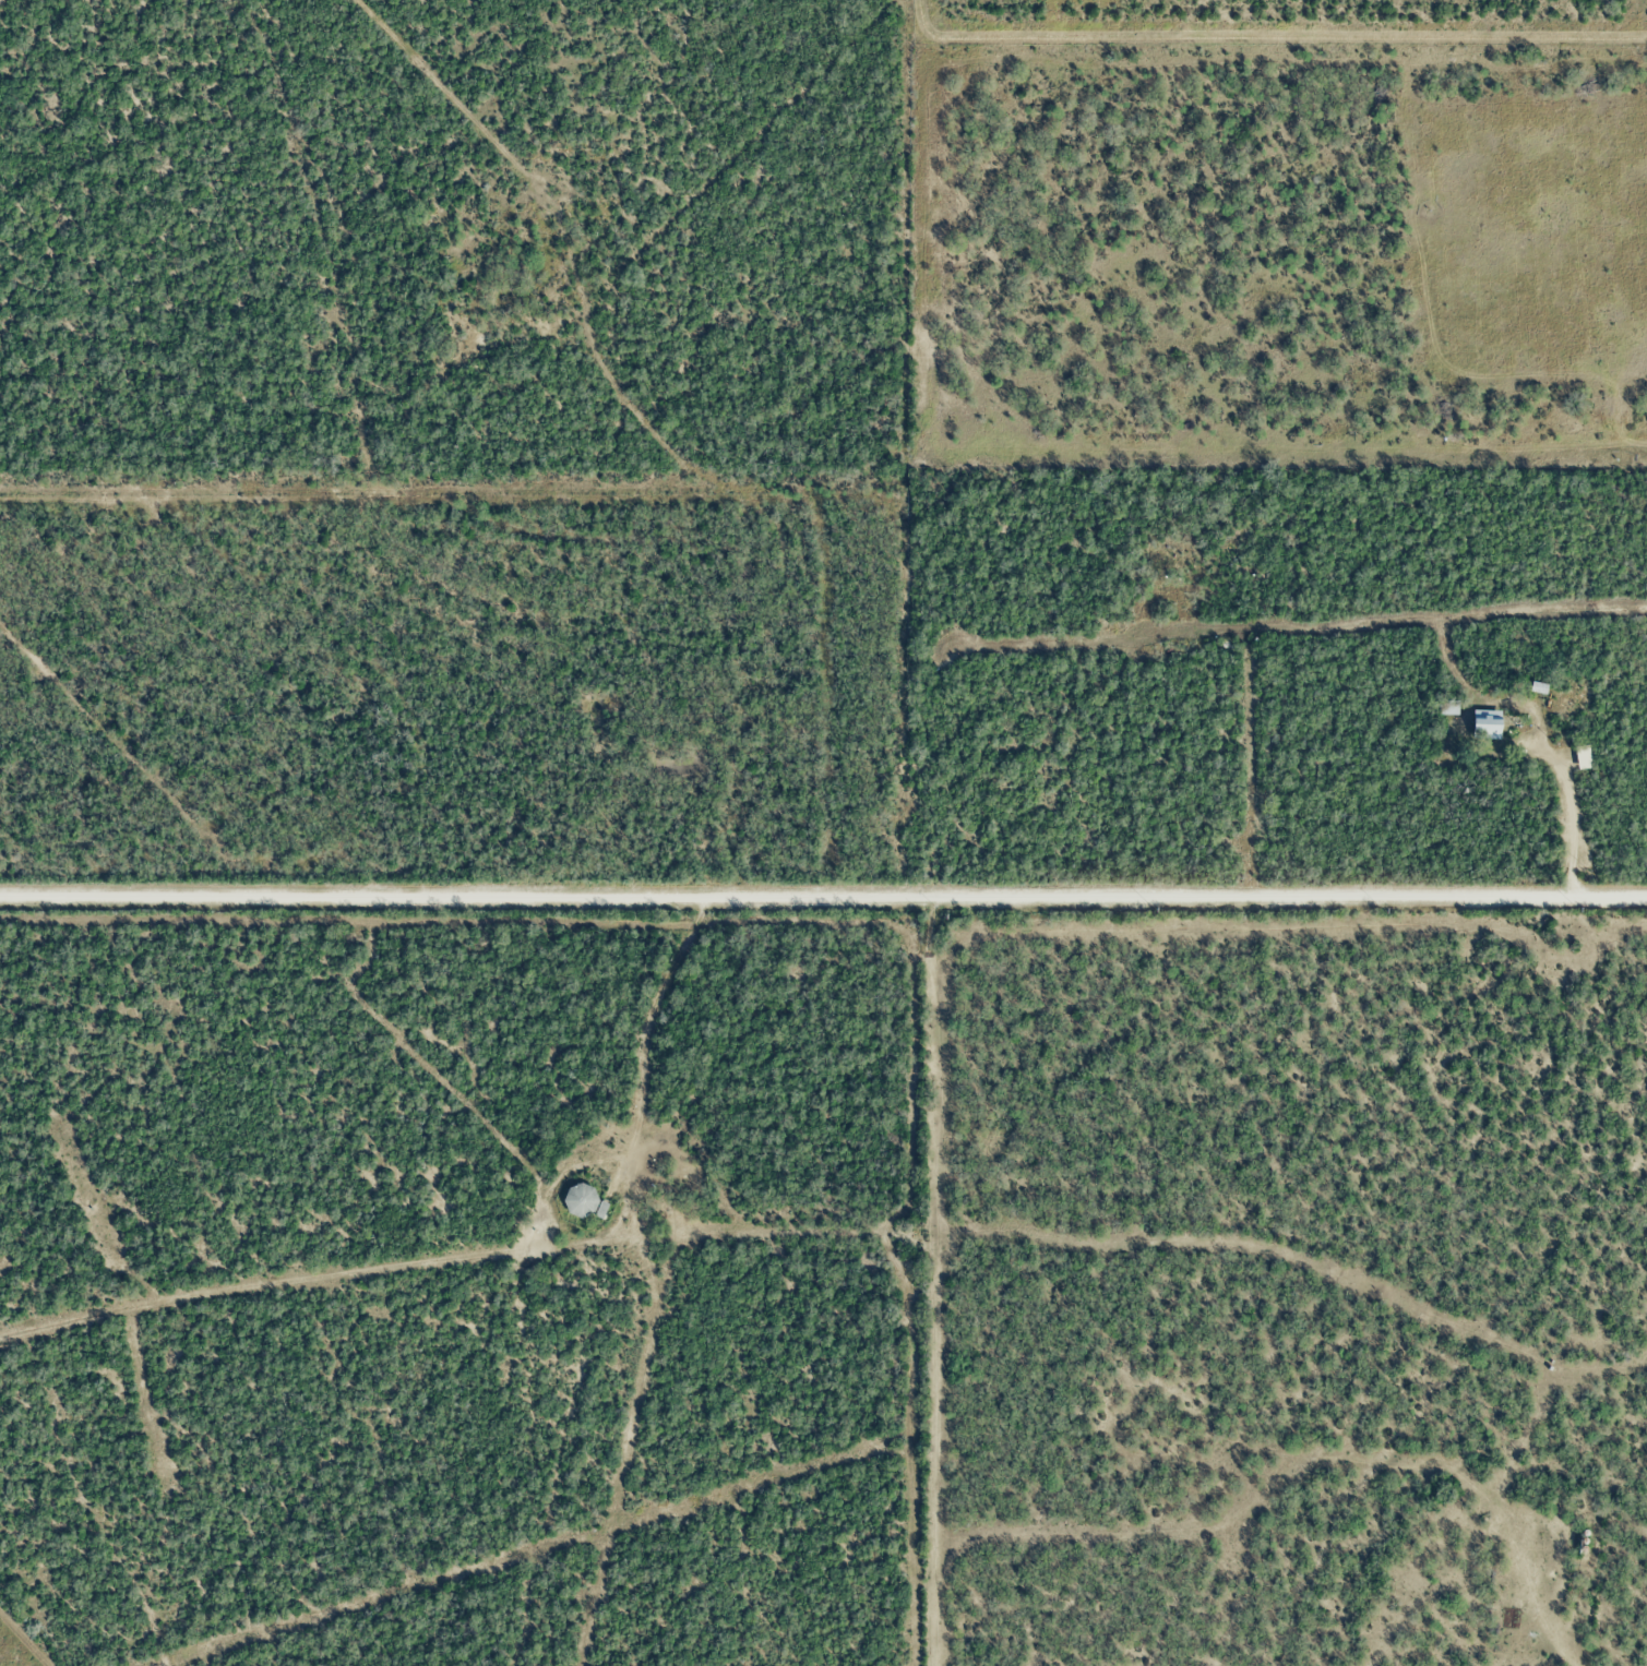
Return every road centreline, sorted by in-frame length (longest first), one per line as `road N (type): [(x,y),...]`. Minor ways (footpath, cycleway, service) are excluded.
road 1 (residential): [(0,895),(747,896),(942,907),(1646,900)]

